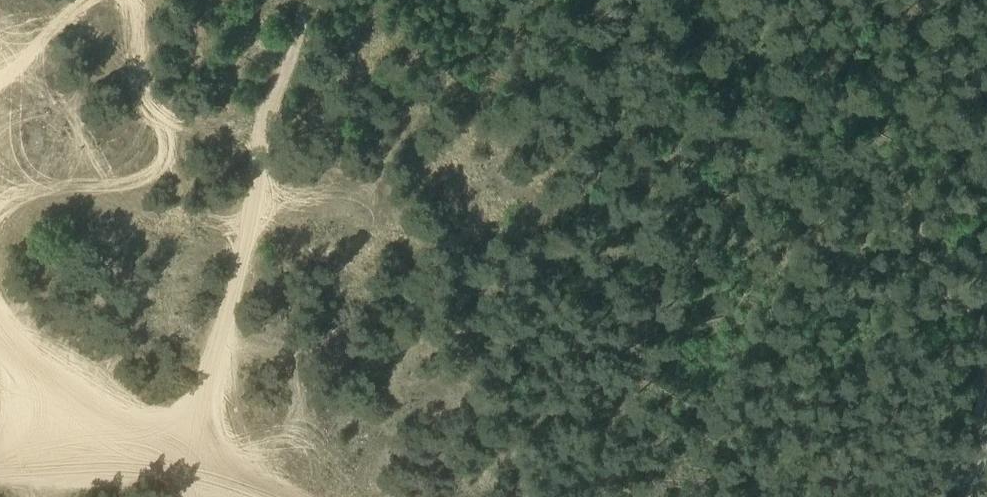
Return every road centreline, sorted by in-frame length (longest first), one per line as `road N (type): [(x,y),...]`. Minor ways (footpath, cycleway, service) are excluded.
road 1 (track): [(306,0),(222,286),(222,481),(252,496)]
road 2 (track): [(986,371),(956,496)]

